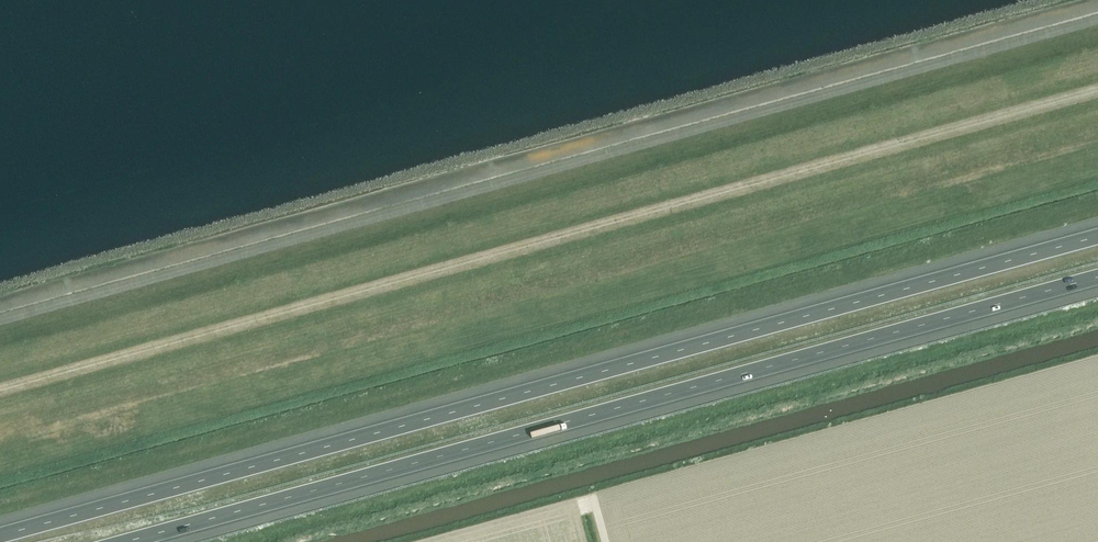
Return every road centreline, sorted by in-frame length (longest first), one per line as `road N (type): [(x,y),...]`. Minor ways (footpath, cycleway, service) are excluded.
road 1 (track): [(0,387),(1097,88)]
road 2 (motorway): [(1097,237),(0,536)]
road 3 (motorway): [(126,541),(1097,277)]

